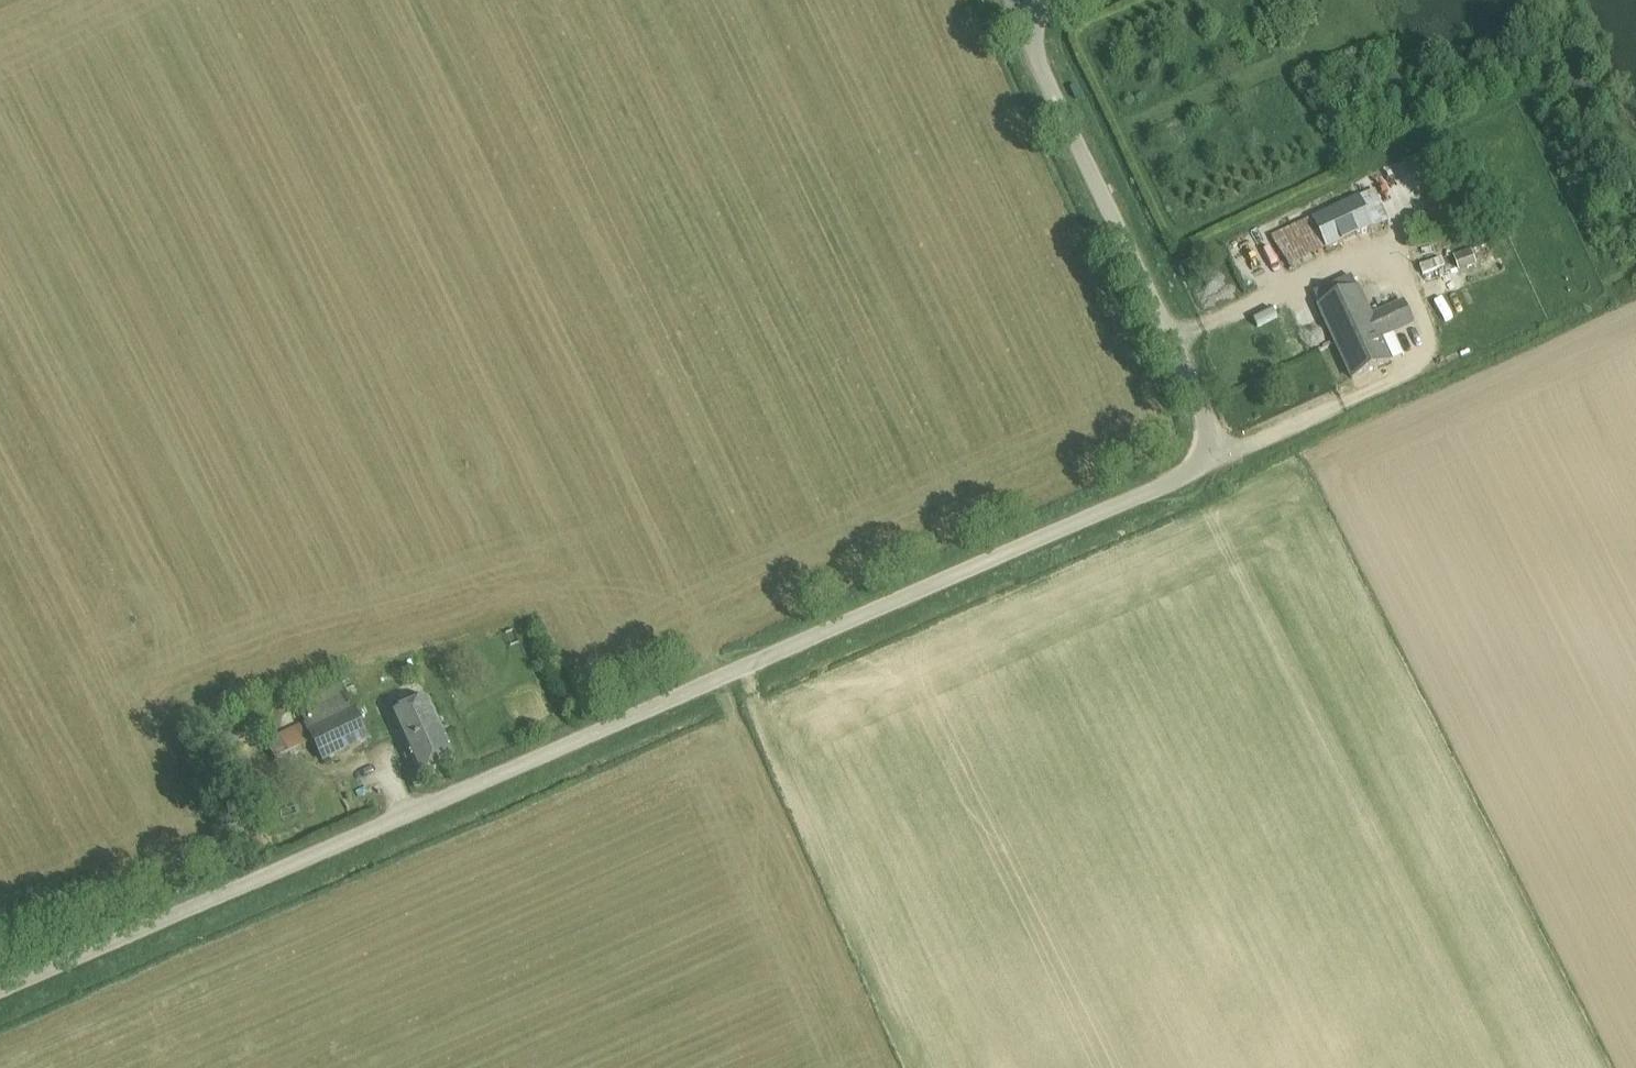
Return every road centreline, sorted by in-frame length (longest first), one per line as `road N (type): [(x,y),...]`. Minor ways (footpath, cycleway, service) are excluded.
road 1 (unclassified): [(0,981),(1205,453),(1214,429),(1012,5)]

